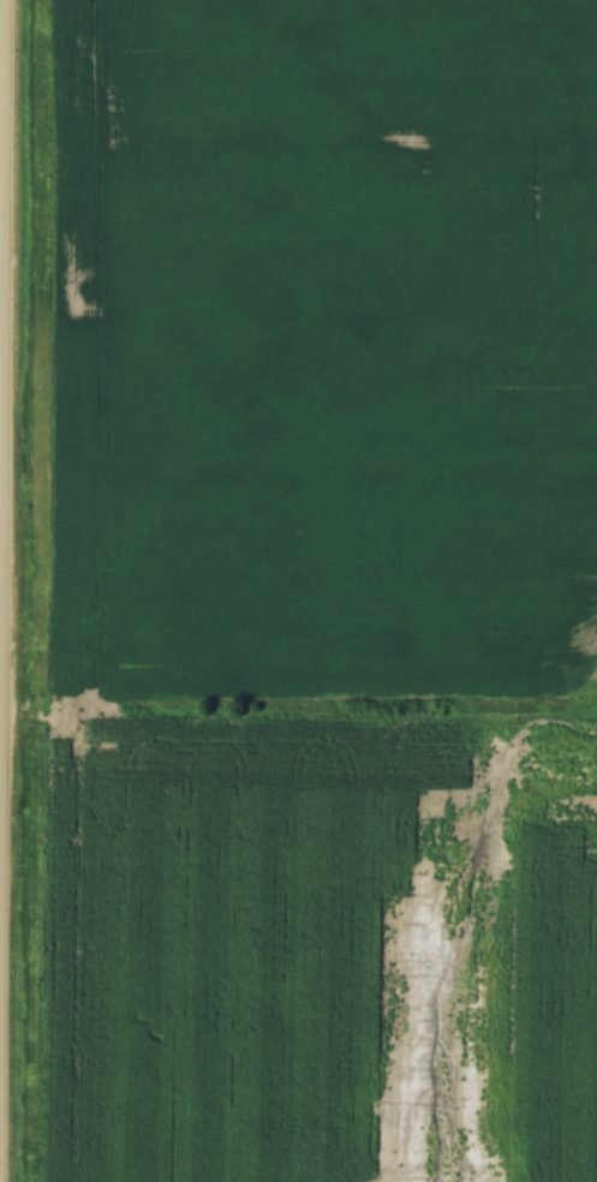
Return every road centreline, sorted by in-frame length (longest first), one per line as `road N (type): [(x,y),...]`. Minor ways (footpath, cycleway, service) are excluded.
road 1 (residential): [(0,807),(4,0)]

